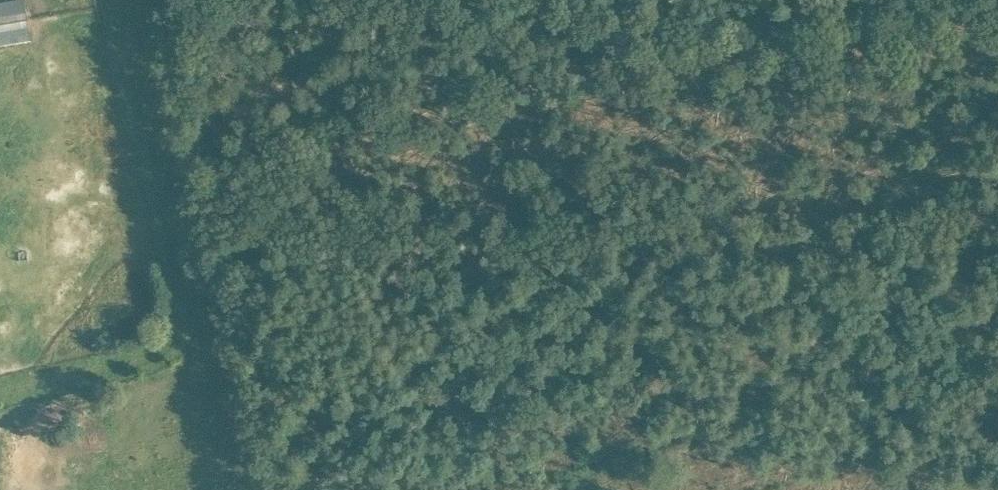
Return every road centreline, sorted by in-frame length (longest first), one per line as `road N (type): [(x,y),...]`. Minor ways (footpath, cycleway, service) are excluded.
road 1 (track): [(264,489),(140,0)]

